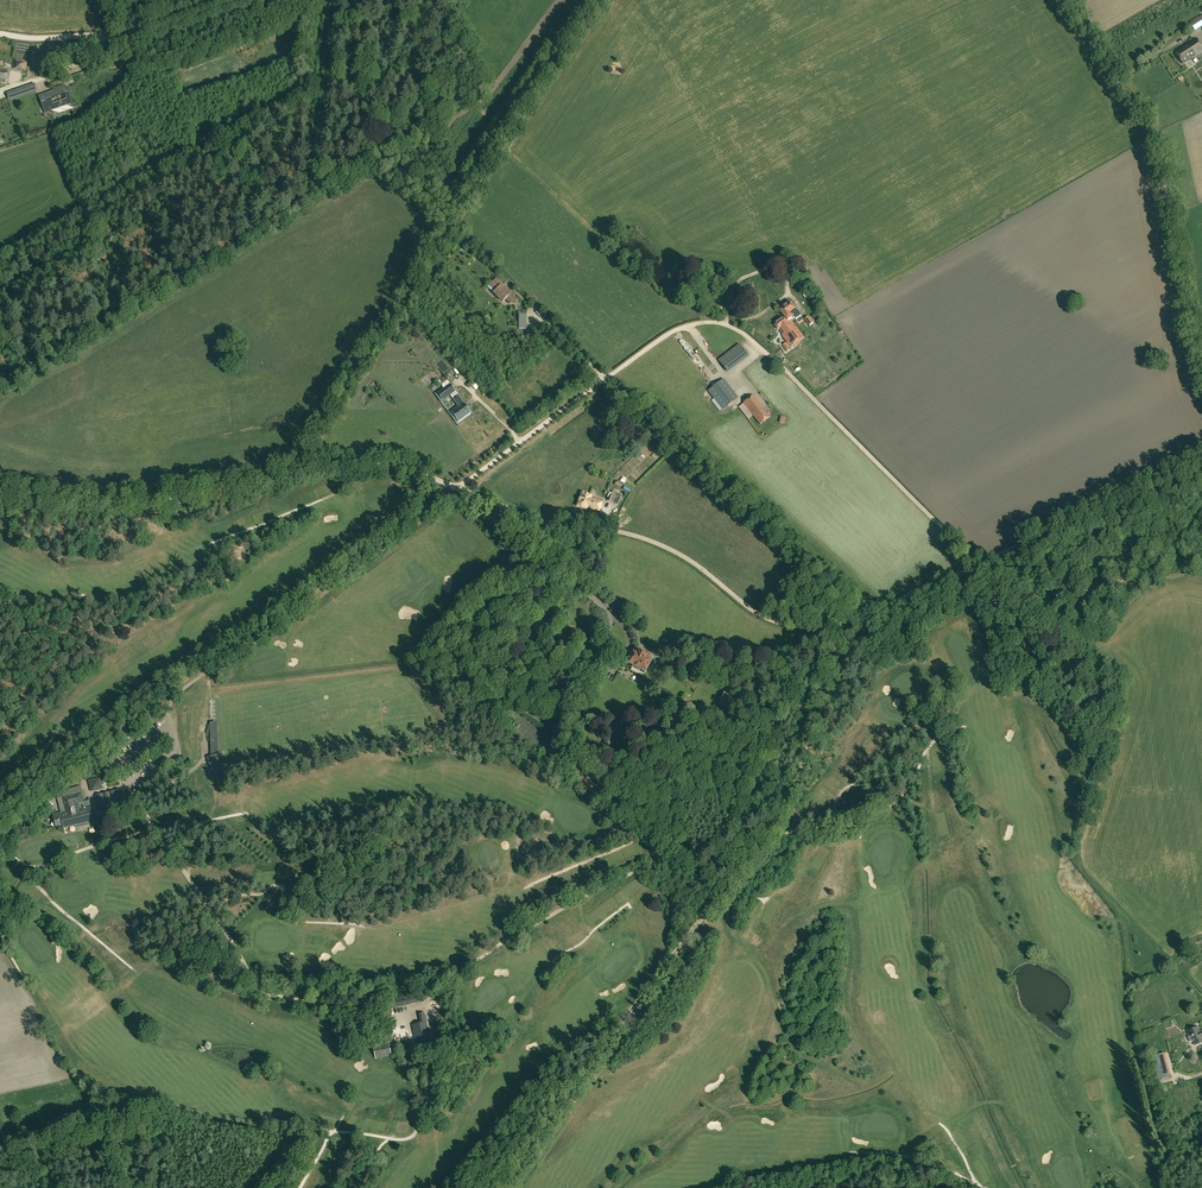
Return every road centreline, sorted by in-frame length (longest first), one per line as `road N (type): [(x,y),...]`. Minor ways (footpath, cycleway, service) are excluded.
road 1 (track): [(404,1023),(504,941),(651,864),(736,899),(755,864),(794,830),(832,833),(871,822),(905,792),(961,703),(963,677)]
road 2 (track): [(974,568),(767,353),(721,323),(697,324),(655,343),(456,487)]
road 3 (track): [(845,623),(821,679),(796,791),(700,934),(567,1099),(507,1187)]
road 4 (track): [(293,473),(368,462),(419,473),(545,521),(650,540),(767,617),(840,624)]
road 5 (track): [(1201,368),(1156,138),(1070,0)]
road 6 (track): [(1201,460),(845,623)]
road 7 (track): [(165,717),(178,690),(456,487)]
road 8 (track): [(0,495),(116,503),(293,473)]
road 9 (unclassified): [(1,822),(14,857),(43,868),(110,838),(156,831),(117,781),(76,767)]
road 10 (track): [(391,1138),(409,1139),(423,1097),(404,1023)]
road 11 (track): [(254,0),(125,46)]
road 12 (track): [(125,46),(0,91)]
road 13 (track): [(125,46),(95,36),(0,34)]

